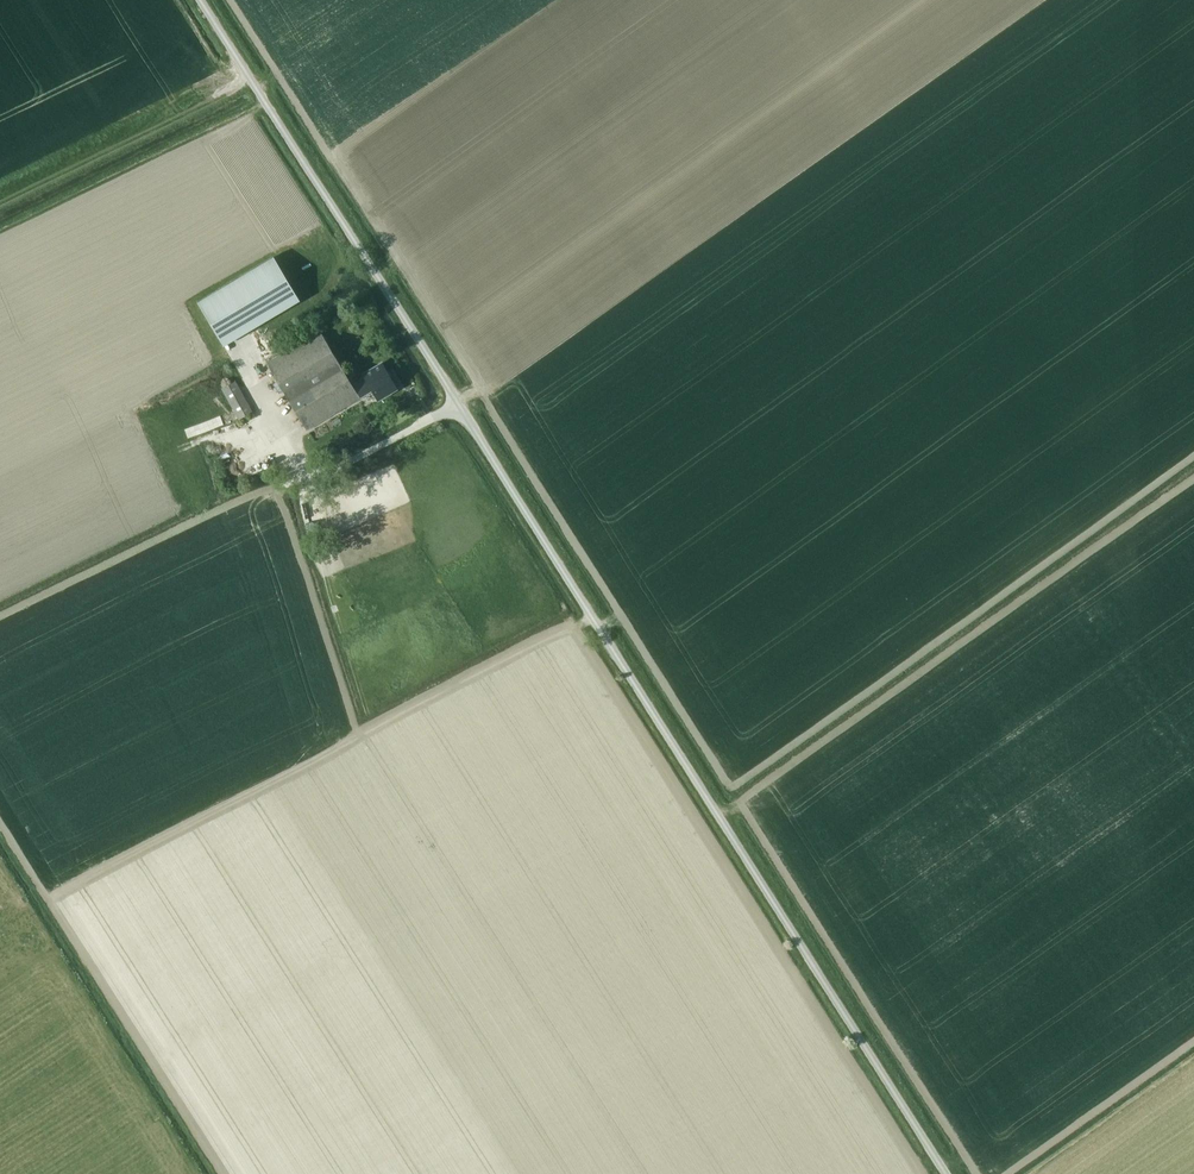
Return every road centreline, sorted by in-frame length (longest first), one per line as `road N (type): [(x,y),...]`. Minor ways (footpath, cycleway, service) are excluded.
road 1 (unclassified): [(200,0),(946,1173)]

